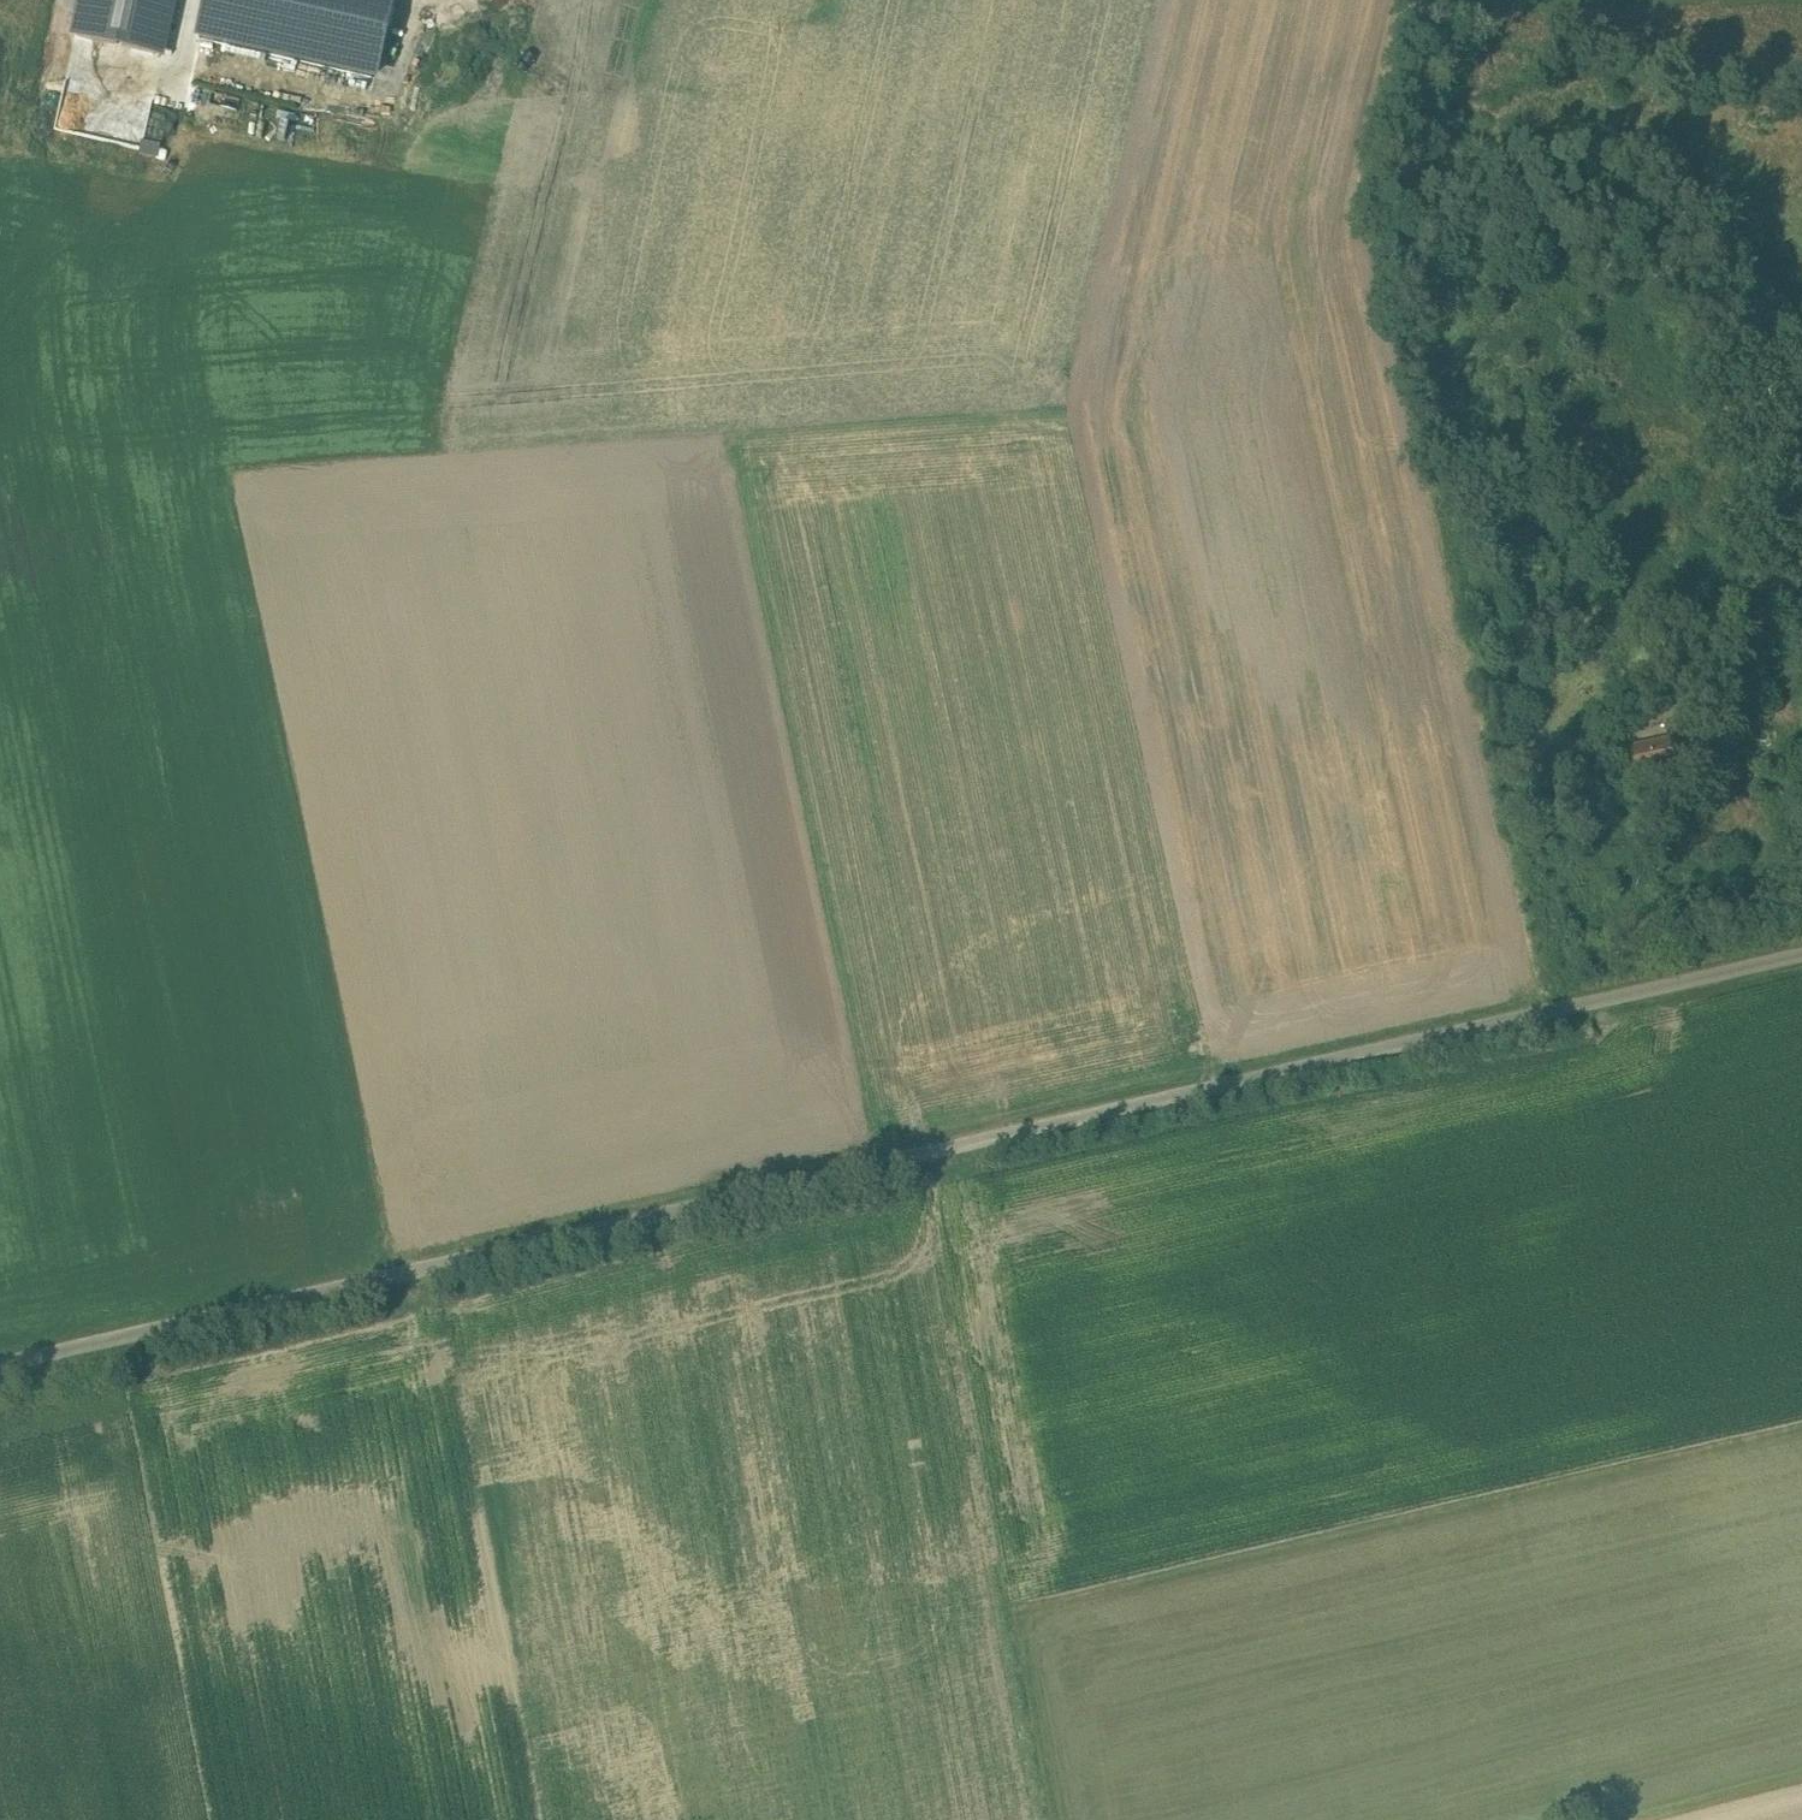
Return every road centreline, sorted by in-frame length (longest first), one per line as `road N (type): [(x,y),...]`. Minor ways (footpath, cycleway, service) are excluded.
road 1 (unclassified): [(1801,948),(0,1356)]

